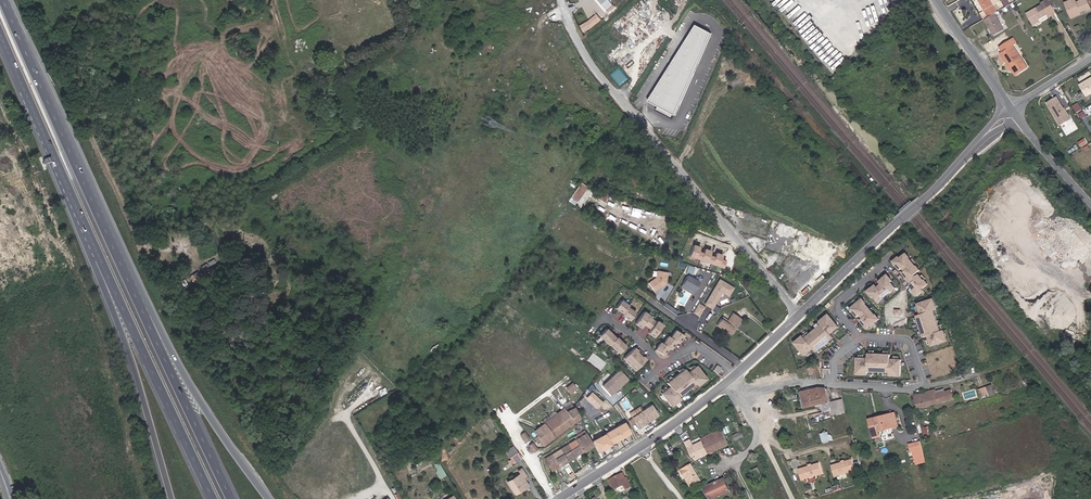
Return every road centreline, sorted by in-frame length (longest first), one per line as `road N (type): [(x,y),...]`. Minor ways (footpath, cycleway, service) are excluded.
road 1 (unclassified): [(561,0),(586,52),(798,315)]
road 2 (motorway): [(270,498),(184,372),(81,176)]
road 3 (motorway): [(233,498),(81,176)]
road 4 (motorway): [(65,181),(215,498)]
road 5 (motorway): [(65,181),(140,386),(171,498)]
road 6 (tertiary): [(954,144),(798,315)]
road 7 (tertiary): [(730,380),(556,498)]
road 8 (motorway): [(81,176),(6,0)]
road 9 (motorway): [(0,30),(65,181)]
road 10 (tertiary): [(906,216),(798,315)]
road 11 (tertiary): [(936,0),(1006,103)]

